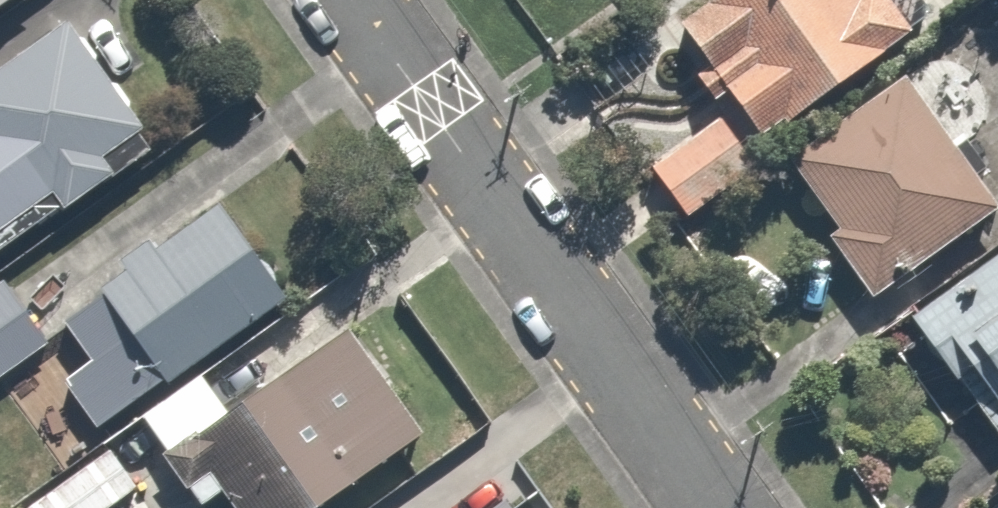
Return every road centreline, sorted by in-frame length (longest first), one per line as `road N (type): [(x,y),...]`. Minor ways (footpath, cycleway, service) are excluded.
road 1 (residential): [(710,507),(352,0)]

